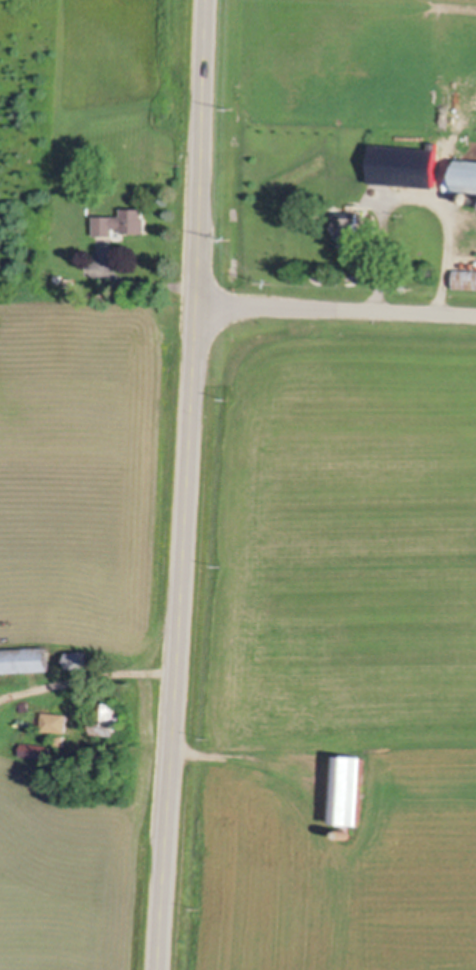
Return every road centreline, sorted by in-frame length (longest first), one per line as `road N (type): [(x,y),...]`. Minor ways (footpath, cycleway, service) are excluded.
road 1 (secondary): [(206,0),(159,969)]
road 2 (residential): [(475,312),(196,302)]

